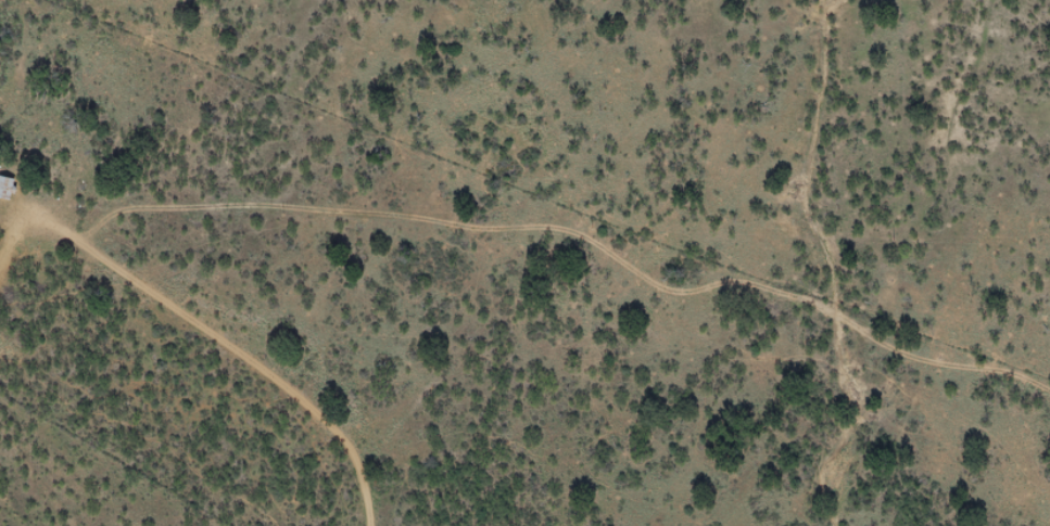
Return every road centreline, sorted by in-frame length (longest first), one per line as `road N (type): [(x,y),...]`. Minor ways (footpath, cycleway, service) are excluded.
road 1 (residential): [(363,525),(363,489),(326,419),(24,246),(0,249)]

